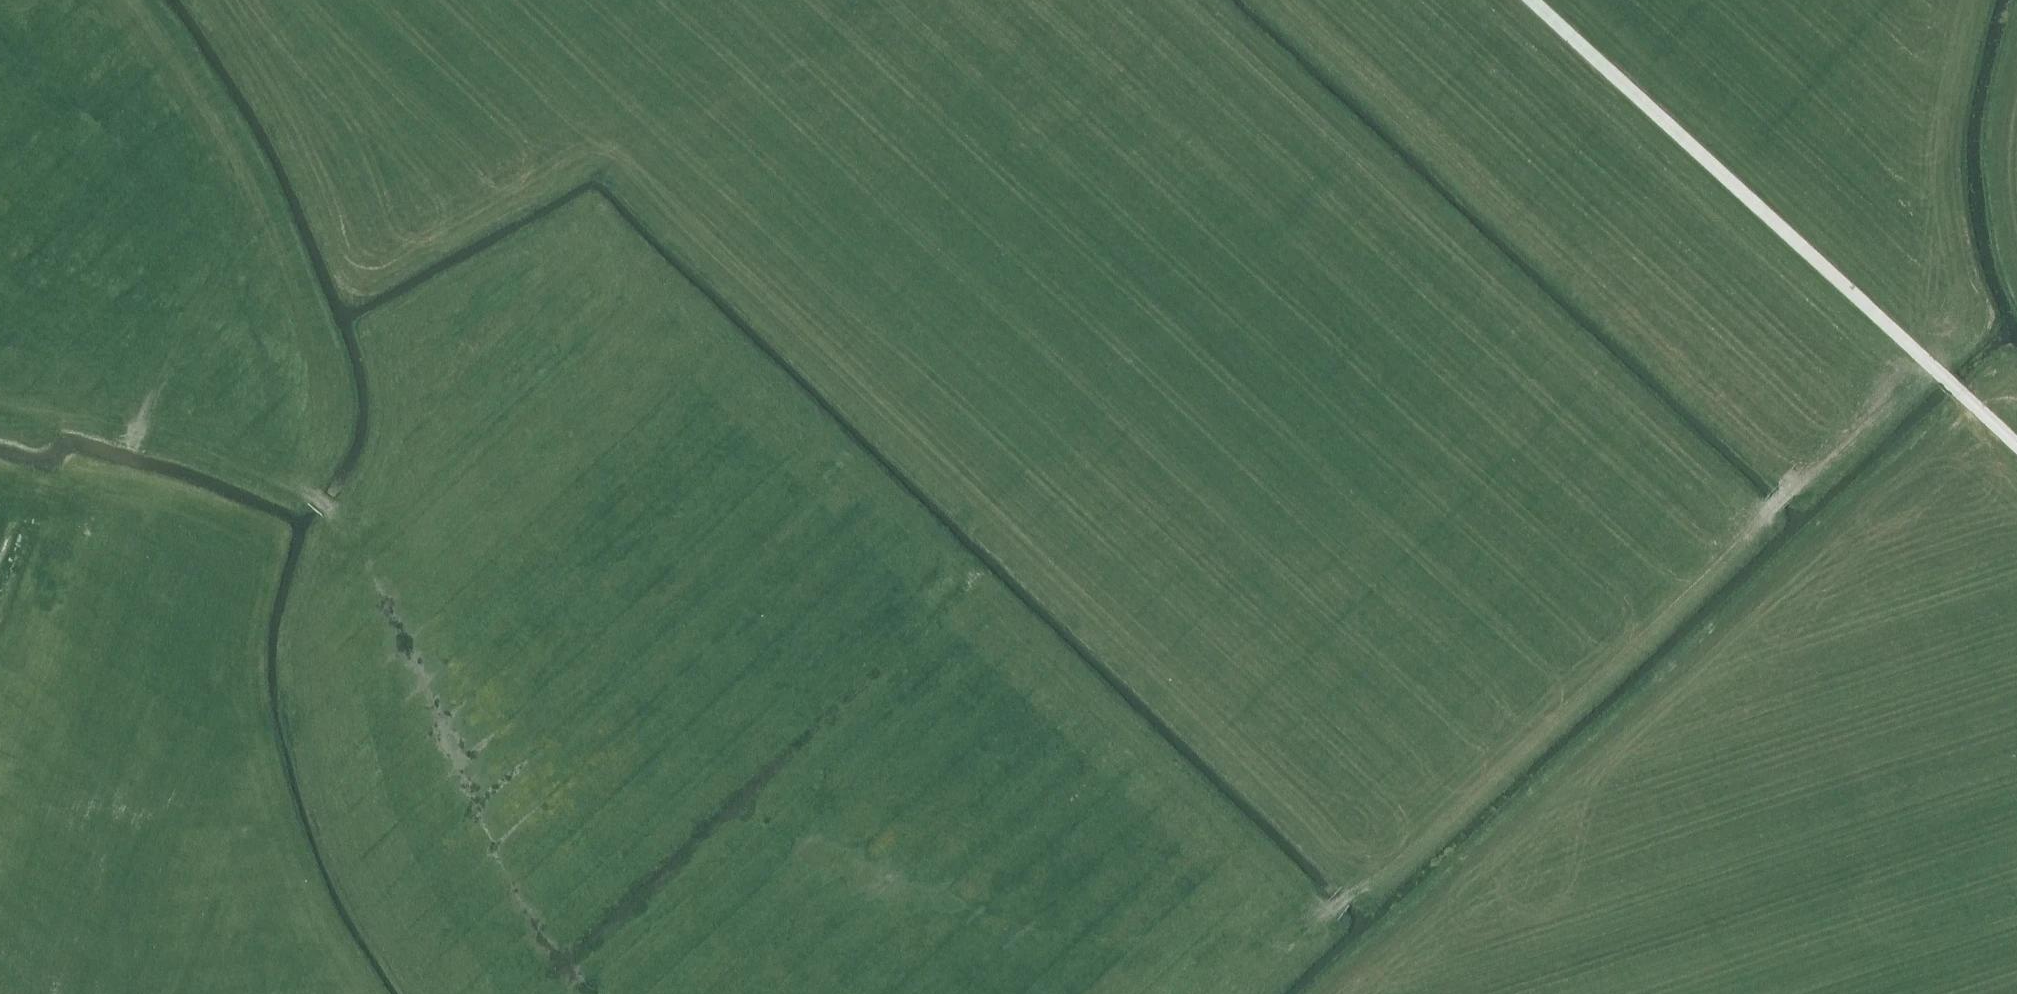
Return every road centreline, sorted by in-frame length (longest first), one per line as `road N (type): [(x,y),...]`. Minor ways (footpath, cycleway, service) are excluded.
road 1 (unclassified): [(2016,445),(1531,0)]

